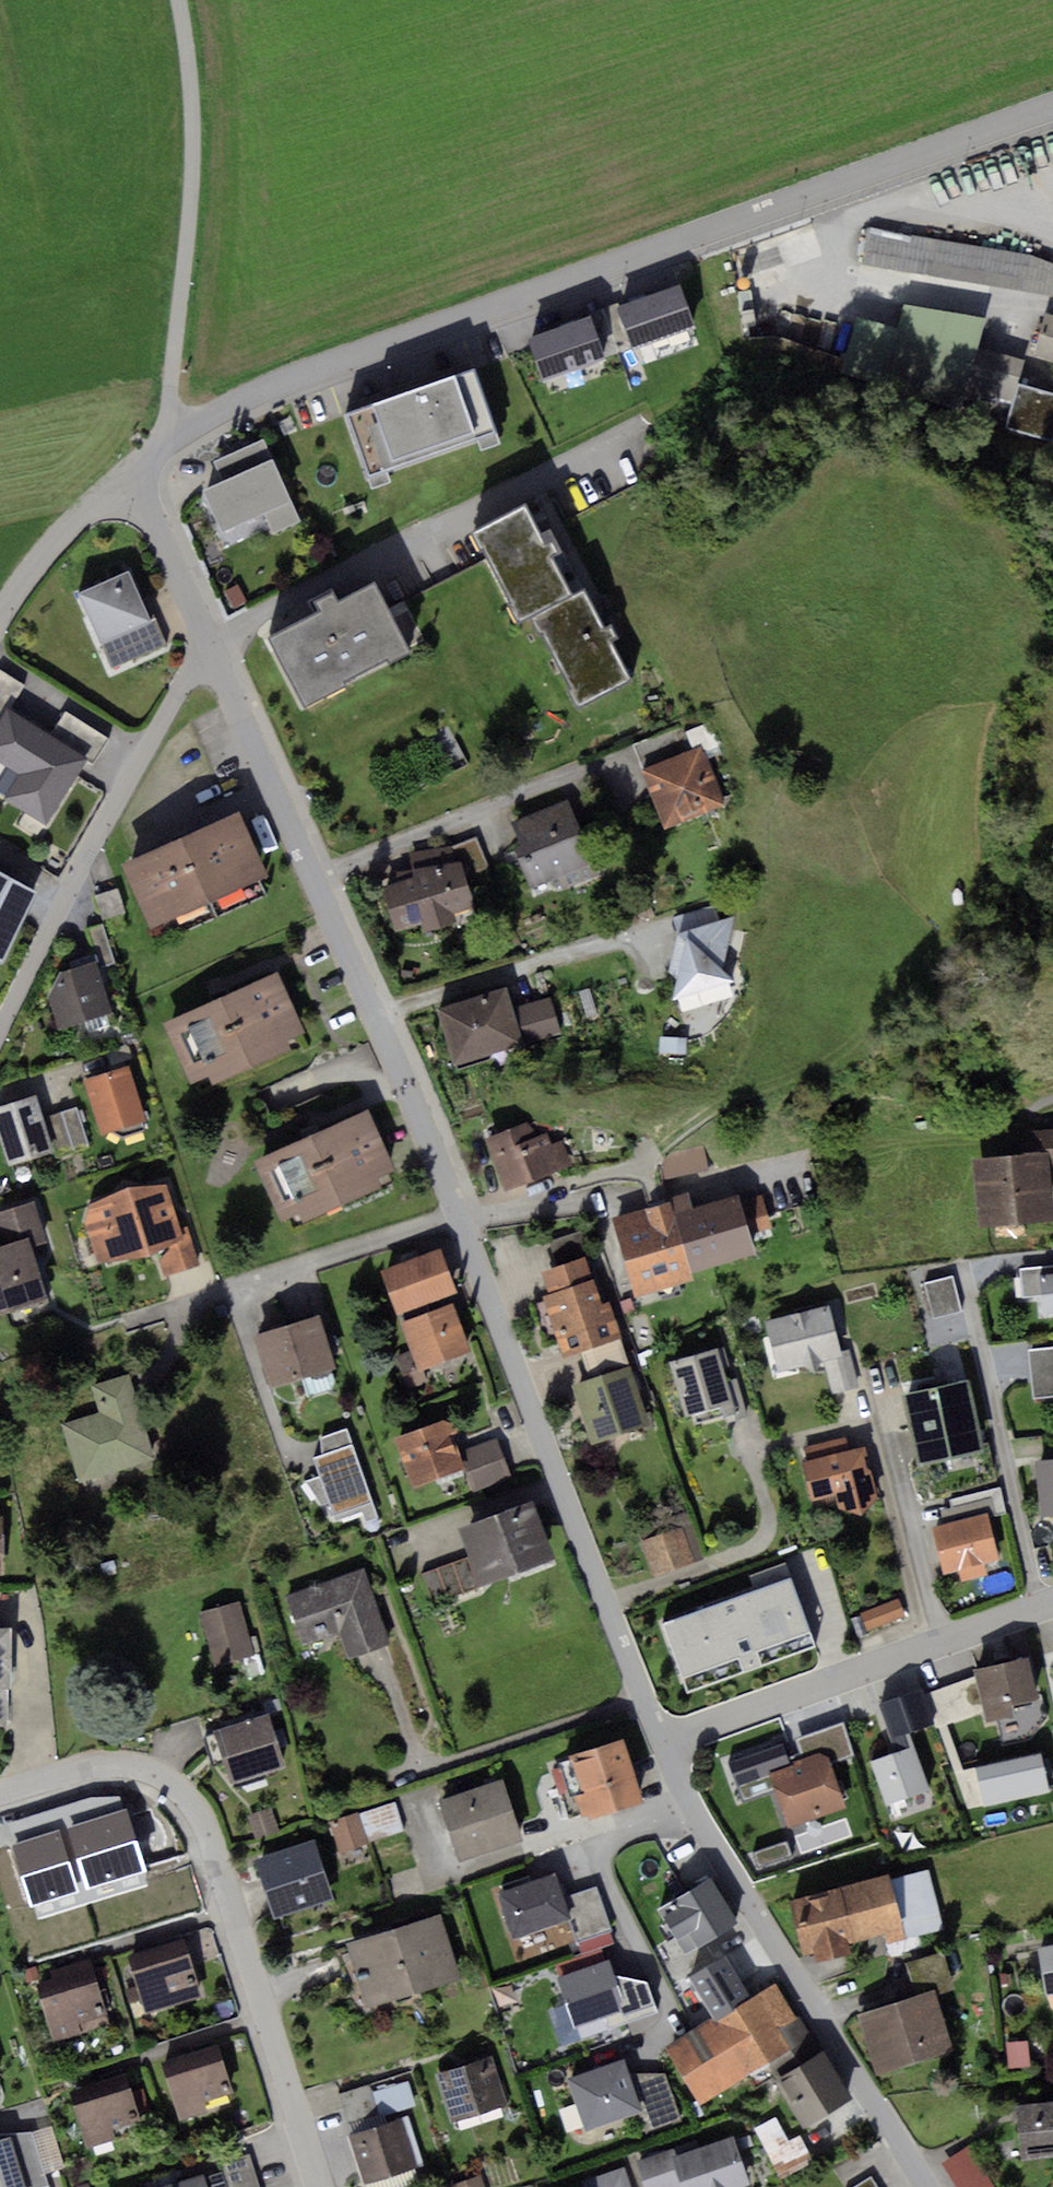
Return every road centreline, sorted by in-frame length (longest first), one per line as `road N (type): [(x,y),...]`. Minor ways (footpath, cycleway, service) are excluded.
road 1 (residential): [(662,1743),(530,1414),(422,1102),(215,652)]
road 2 (residential): [(137,475),(185,434),(295,381),(1052,104)]
road 3 (residential): [(0,1795),(123,1768),(151,1774),(195,1812),(320,2186)]
road 4 (residential): [(926,2186),(692,1806),(662,1743)]
road 5 (unclassified): [(137,475),(166,409),(190,223),(194,116),(179,0)]
road 6 (residential): [(0,1031),(165,712),(215,652)]
road 7 (residential): [(662,1743),(1036,1606)]
road 8 (residential): [(959,1266),(1036,1606)]
road 9 (residential): [(215,652),(137,475)]
road 10 (residential): [(137,475),(0,611)]

